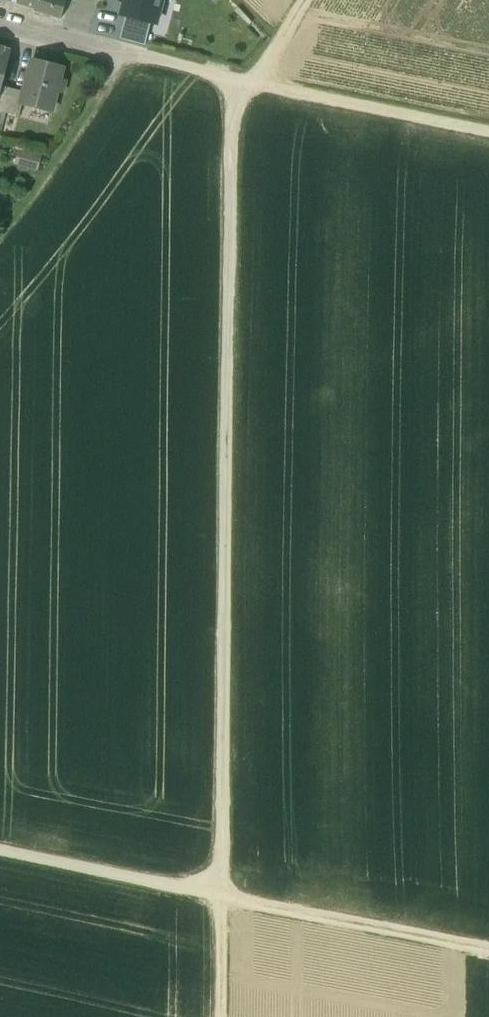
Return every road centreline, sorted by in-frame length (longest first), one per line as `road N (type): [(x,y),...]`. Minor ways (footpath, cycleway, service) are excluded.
road 1 (track): [(223,1016),(234,76)]
road 2 (track): [(0,849),(488,944)]
road 3 (track): [(488,131),(256,82),(309,0)]
road 4 (residential): [(0,17),(256,82)]
road 5 (track): [(0,232),(80,128),(125,48)]

